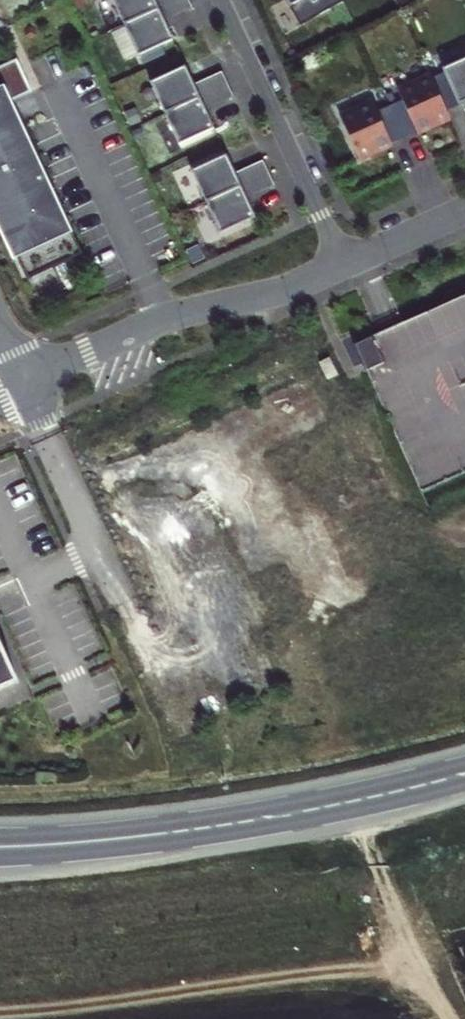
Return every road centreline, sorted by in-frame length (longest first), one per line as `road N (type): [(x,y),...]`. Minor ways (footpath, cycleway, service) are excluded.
road 1 (track): [(420,976),(358,971),(0,1012)]
road 2 (residential): [(347,266),(284,292),(166,322),(29,380),(0,322)]
road 3 (primary): [(464,773),(140,837)]
road 4 (residential): [(347,266),(221,0)]
road 5 (track): [(356,799),(409,957),(447,1018)]
road 6 (primary): [(0,856),(140,837)]
road 7 (primary): [(140,837),(0,840)]
road 8 (residential): [(464,212),(347,266)]

